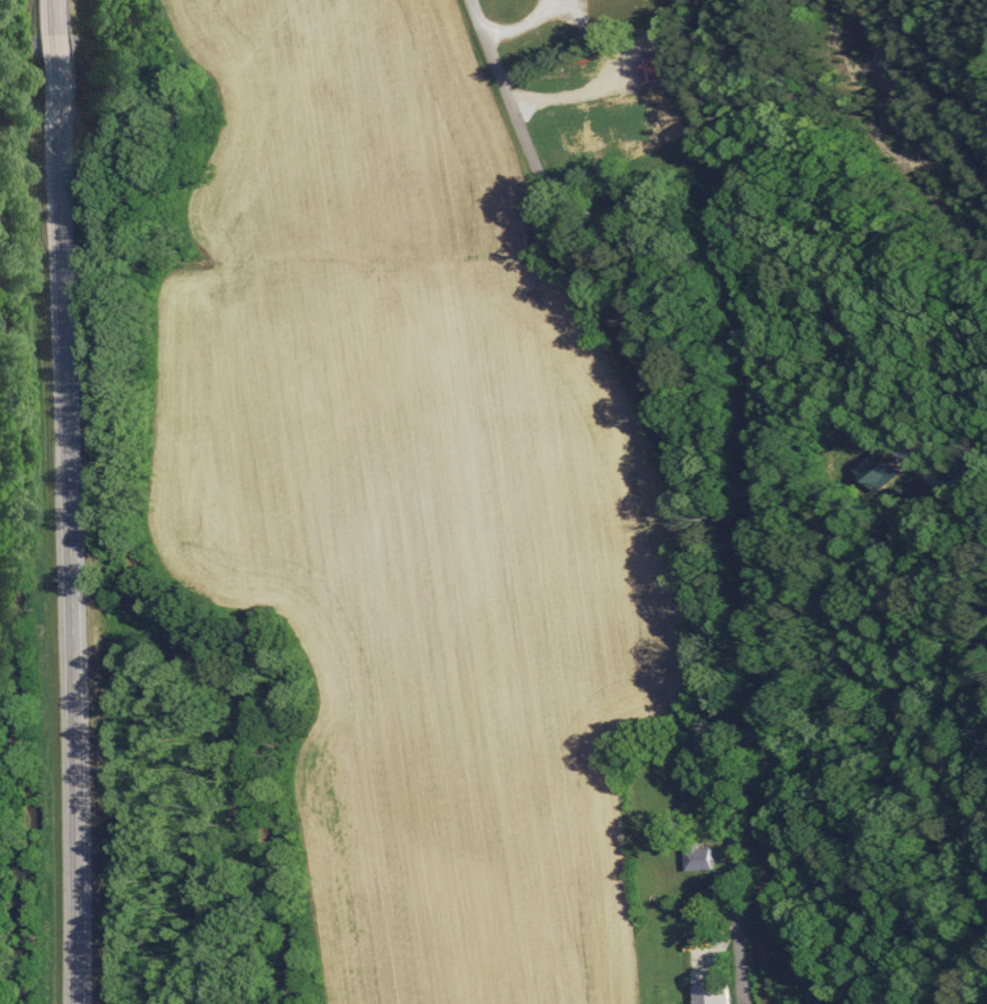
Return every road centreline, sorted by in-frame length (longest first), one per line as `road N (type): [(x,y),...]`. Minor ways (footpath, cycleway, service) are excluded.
road 1 (residential): [(746,1003),(714,587),(671,403),(557,208),(469,0)]
road 2 (primary): [(76,1003),(57,0)]

